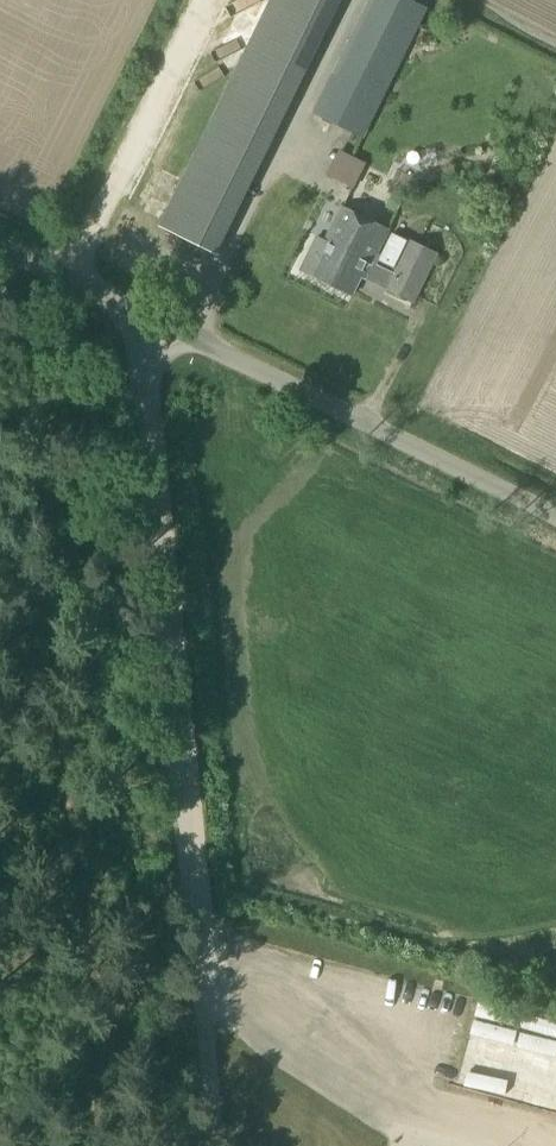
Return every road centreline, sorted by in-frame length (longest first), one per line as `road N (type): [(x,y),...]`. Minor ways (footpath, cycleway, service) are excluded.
road 1 (unclassified): [(555,519),(0,255)]

